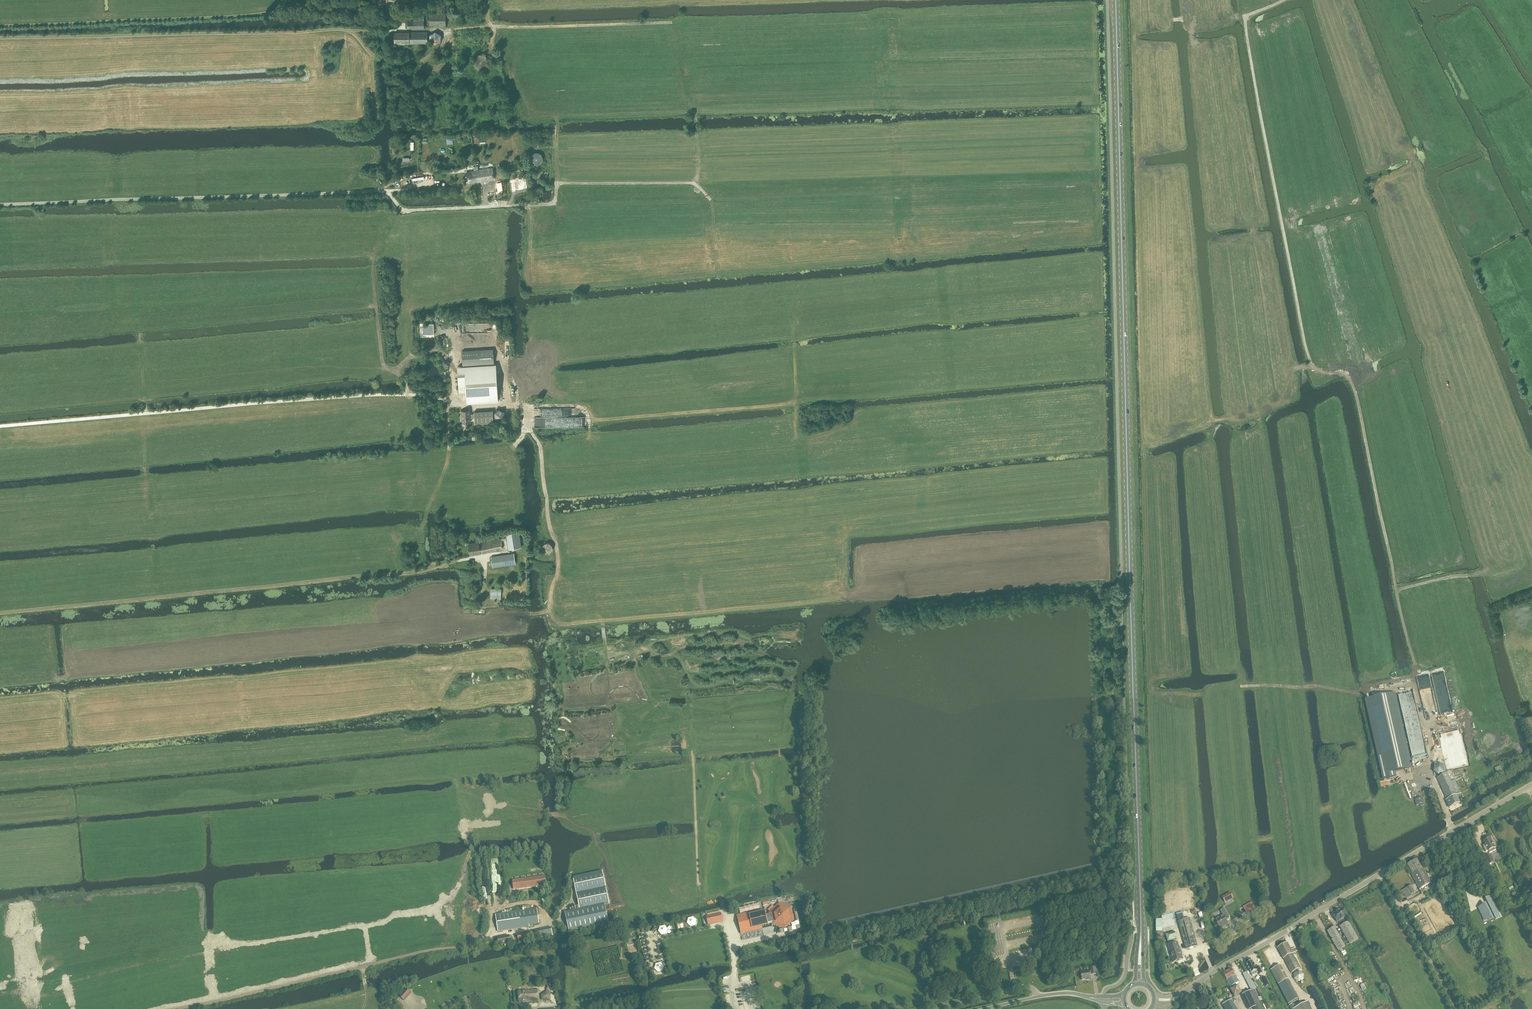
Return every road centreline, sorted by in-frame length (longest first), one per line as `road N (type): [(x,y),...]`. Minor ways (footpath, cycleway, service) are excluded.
road 1 (primary): [(1140,953),(1115,0)]
road 2 (track): [(711,200),(694,183),(556,183),(555,204),(402,211),(385,190),(0,205)]
road 3 (track): [(1431,777),(1358,398),(1347,373),(1307,367)]
road 4 (unclassified): [(1531,783),(1181,996),(1154,1000)]
road 5 (track): [(694,183),(697,132),(678,23),(448,30)]
road 6 (track): [(362,967),(176,1008)]
road 7 (track): [(556,183),(557,114),(498,27)]
road 8 (track): [(492,934),(470,947),(362,967)]

